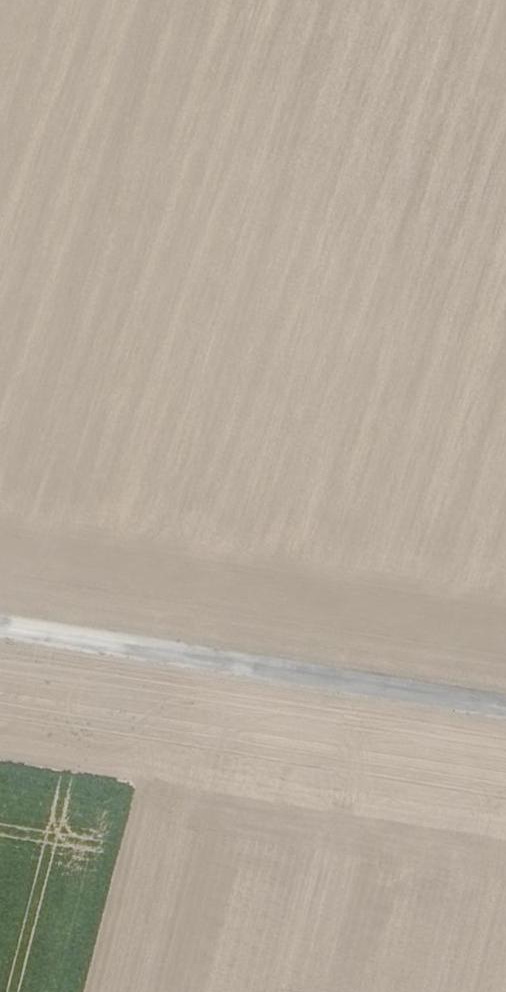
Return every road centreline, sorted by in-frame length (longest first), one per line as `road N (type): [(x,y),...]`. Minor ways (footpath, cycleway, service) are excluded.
road 1 (track): [(0,631),(505,711)]

